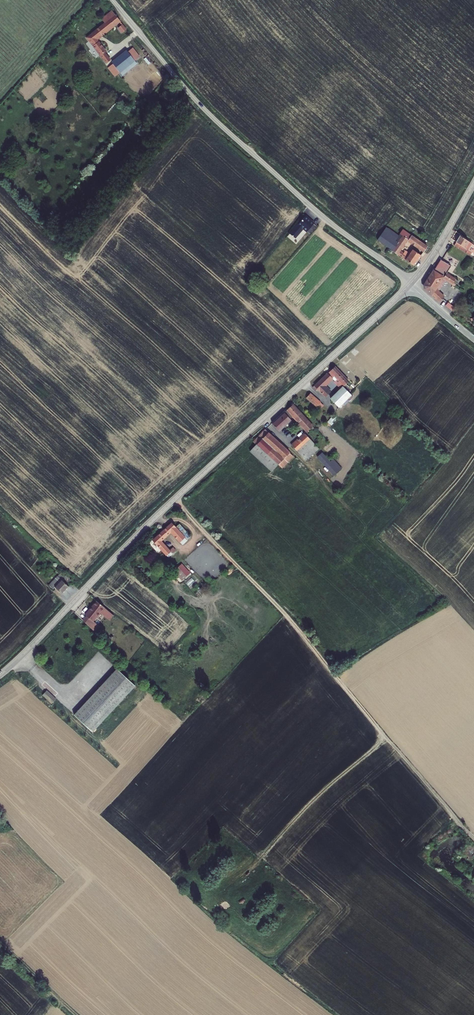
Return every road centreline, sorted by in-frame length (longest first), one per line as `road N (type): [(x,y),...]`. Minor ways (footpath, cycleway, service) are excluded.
road 1 (tertiary): [(0,678),(174,497),(410,285)]
road 2 (track): [(174,497),(286,615),(380,740),(259,859)]
road 3 (unclassified): [(410,285),(199,106),(111,0)]
road 4 (tertiary): [(410,285),(473,184)]

